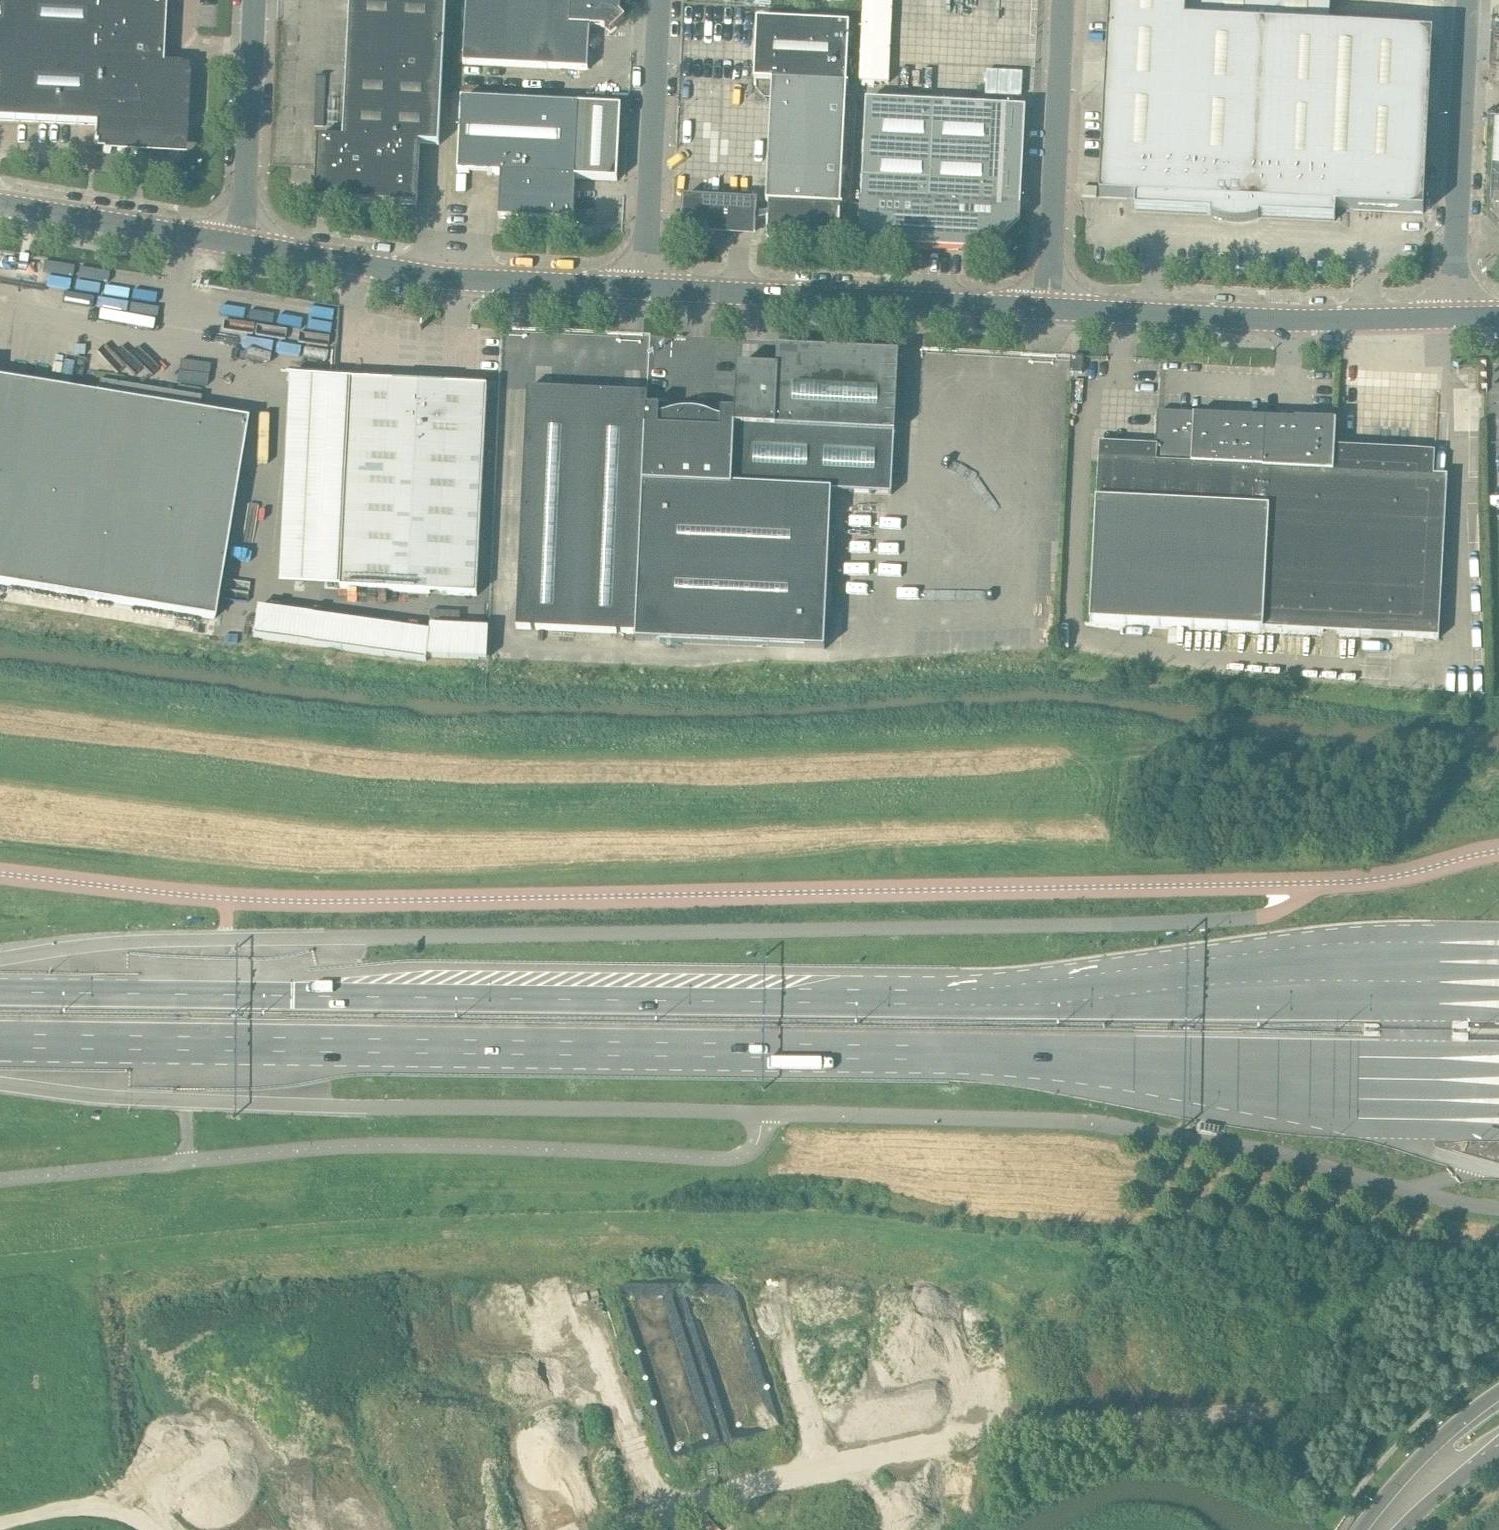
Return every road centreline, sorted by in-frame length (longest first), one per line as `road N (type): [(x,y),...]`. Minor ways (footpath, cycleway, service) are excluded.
road 1 (unclassified): [(0,874),(291,903),(1302,882)]
road 2 (primary): [(0,1035),(1045,1047),(1252,1064)]
road 3 (primary): [(1154,990),(1053,1003),(0,993)]
road 4 (unclassified): [(0,1180),(389,1146),(739,1157),(757,1142),(764,1112)]
road 5 (unclassified): [(643,289),(1048,308)]
road 6 (unclassified): [(244,245),(442,275),(643,289)]
road 7 (unclassified): [(1048,308),(1448,317)]
road 8 (primary): [(1498,952),(1382,957),(1154,990)]
road 9 (primary): [(1498,1015),(1154,990)]
road 10 (primary): [(1498,971),(1154,990)]
road 11 (primary): [(1498,993),(1154,990)]
road 12 (unclassified): [(1448,317),(1462,0)]
road 13 (unclassified): [(1048,308),(1063,0)]
road 14 (unclassified): [(643,289),(658,0)]
road 15 (primary): [(1252,1064),(1358,1110),(1498,1111)]
road 16 (primary): [(1252,1064),(1361,1090),(1498,1091)]
road 17 (unclassified): [(0,206),(244,245)]
road 18 (primary): [(1252,1064),(1361,1049),(1498,1047)]
road 19 (primary): [(1252,1064),(1498,1069)]
road 20 (unclassified): [(244,245),(256,0)]
road 21 (unclassified): [(1498,851),(1407,875),(1302,882)]
road 22 (tertiary): [(1498,1393),(1437,1443),(1401,1500)]

